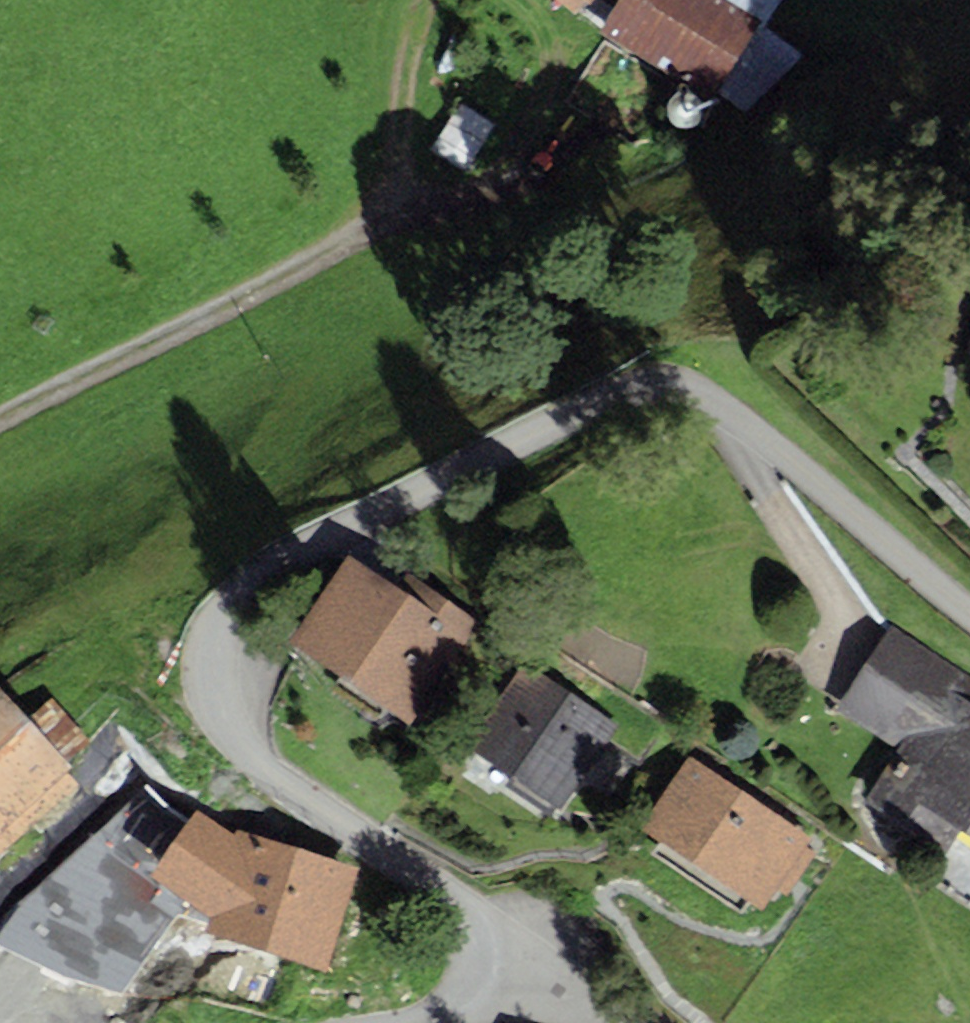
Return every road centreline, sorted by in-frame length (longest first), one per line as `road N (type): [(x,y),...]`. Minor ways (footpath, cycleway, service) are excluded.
road 1 (residential): [(464,902),(269,777),(227,731),(212,691),(226,626),(258,580),(320,537),(625,390),(661,380),(698,390),(737,417),(969,612)]
road 2 (track): [(0,420),(418,216),(492,189),(514,166),(565,51)]
road 3 (residential): [(638,1022),(464,902)]
road 4 (residential): [(423,1019),(545,1008),(617,1022)]
road 5 (residential): [(423,1019),(464,999),(484,972),(482,940),(464,902)]

